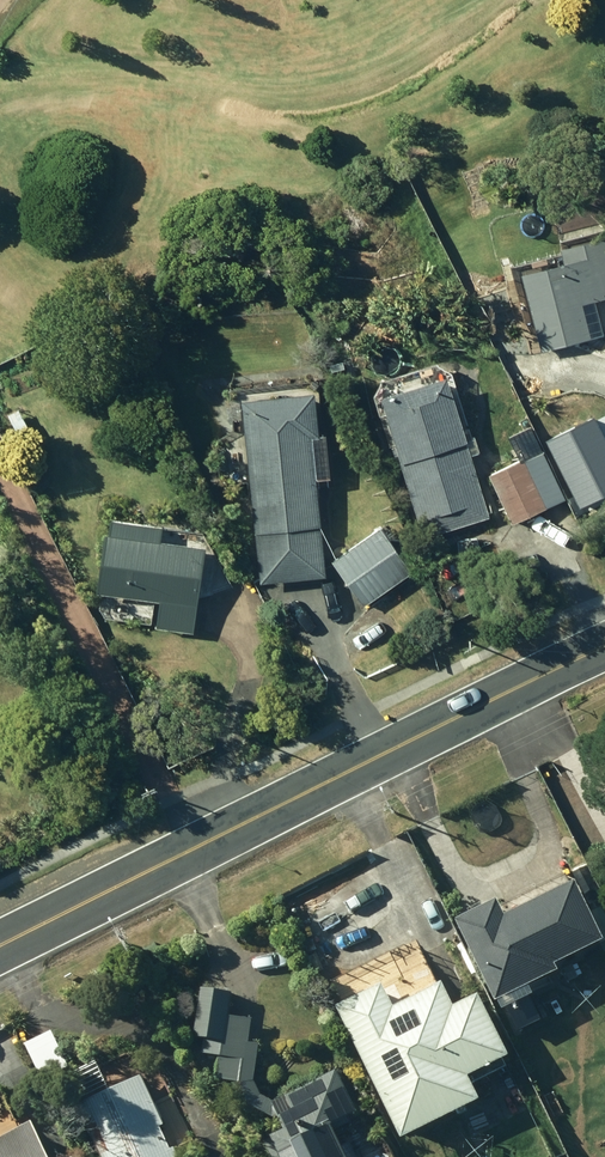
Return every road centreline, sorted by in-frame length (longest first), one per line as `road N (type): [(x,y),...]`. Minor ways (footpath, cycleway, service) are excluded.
road 1 (secondary): [(604,646),(0,950)]

